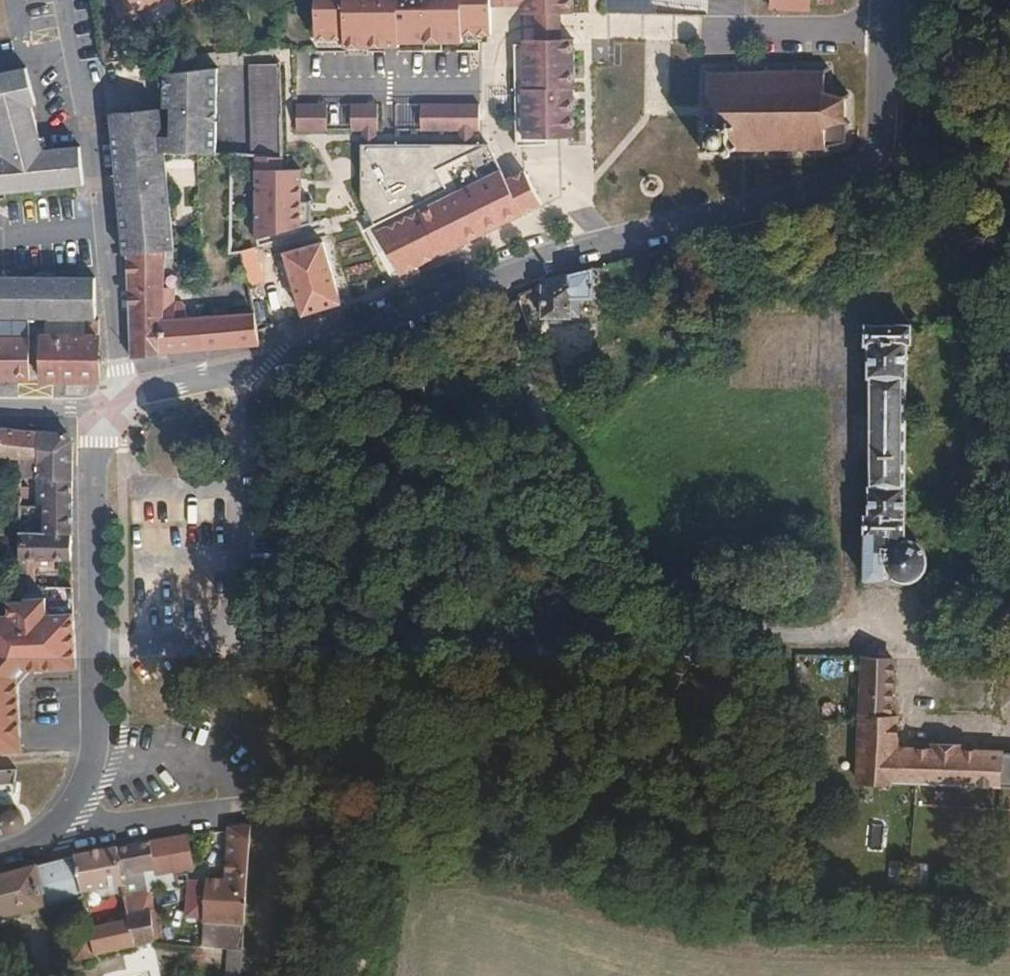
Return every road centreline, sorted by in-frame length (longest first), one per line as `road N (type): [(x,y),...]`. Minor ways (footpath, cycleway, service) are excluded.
road 1 (residential): [(876,33),(879,161),(496,267),(123,401)]
road 2 (residential): [(0,857),(38,845),(90,765),(97,736),(93,409)]
road 3 (residential): [(123,401),(79,0)]
road 4 (residential): [(876,33),(705,32)]

